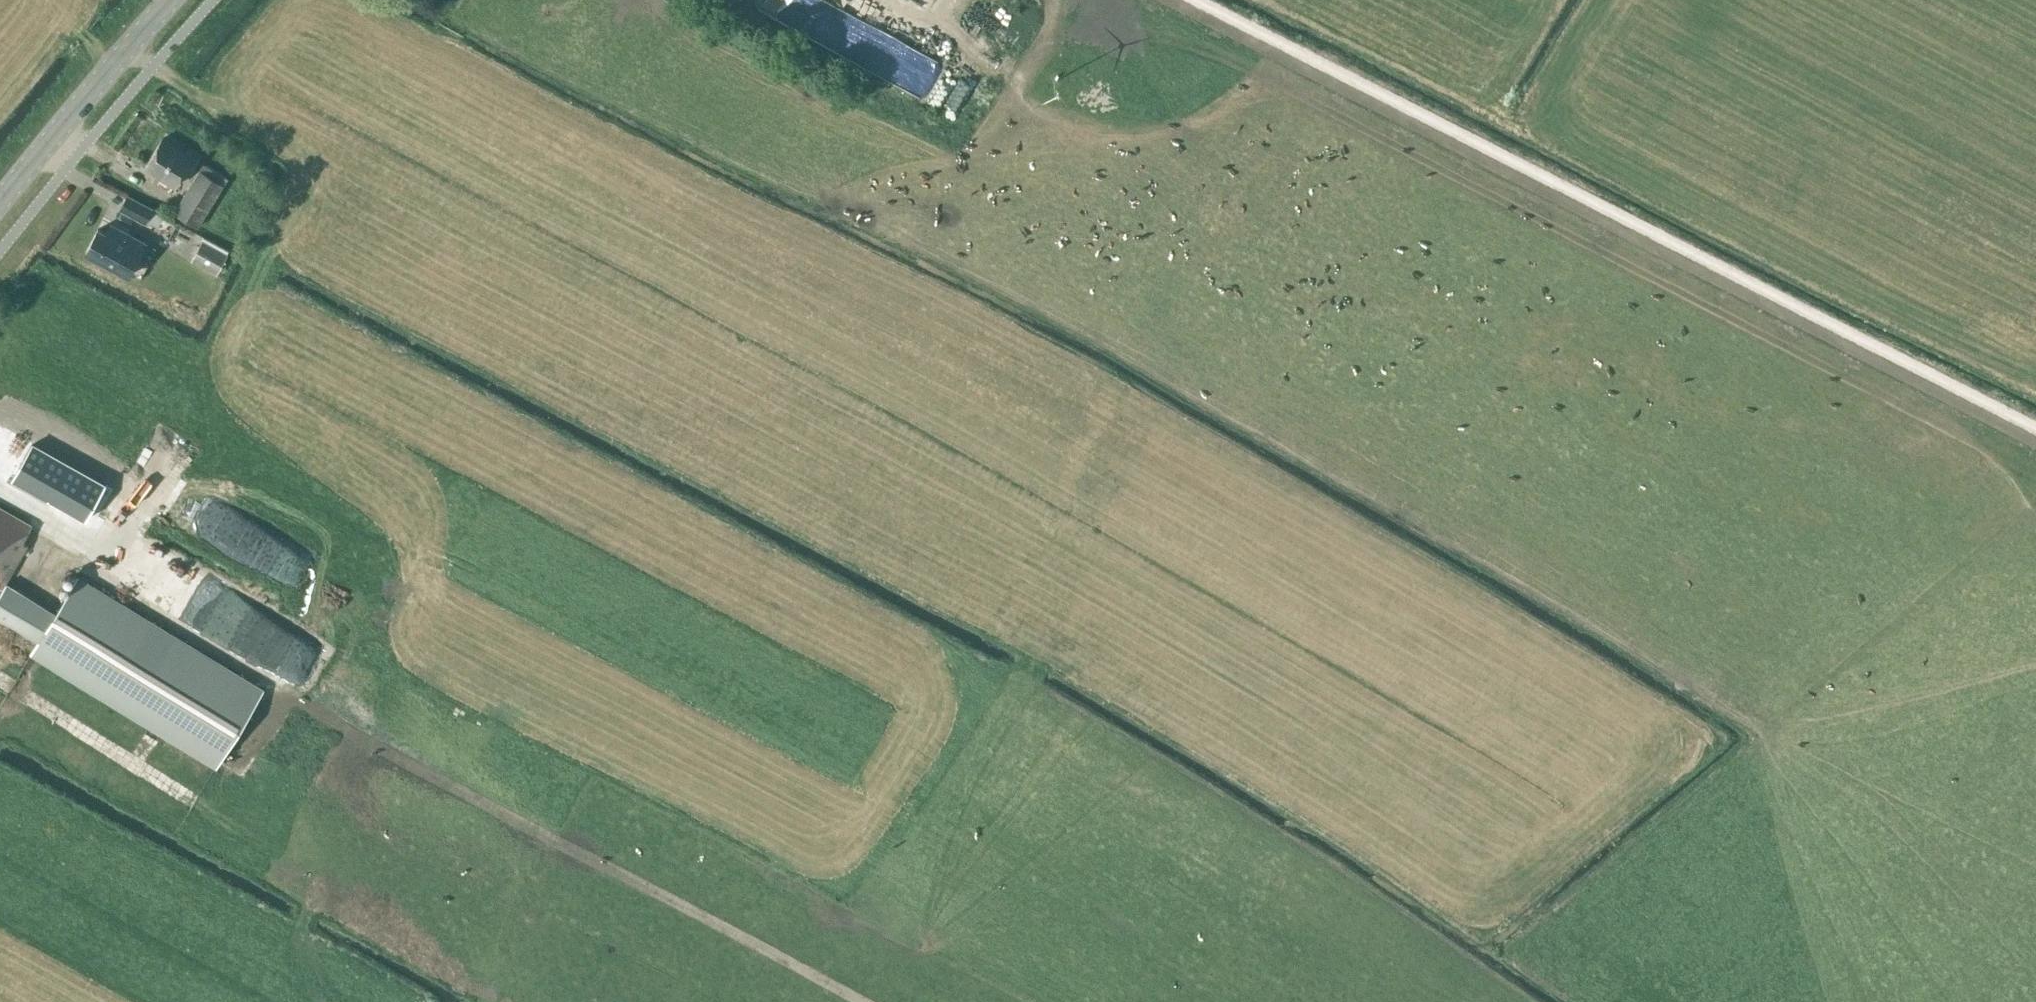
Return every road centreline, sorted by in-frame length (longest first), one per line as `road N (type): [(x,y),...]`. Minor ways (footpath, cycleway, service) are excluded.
road 1 (secondary): [(0,197),(167,0)]

